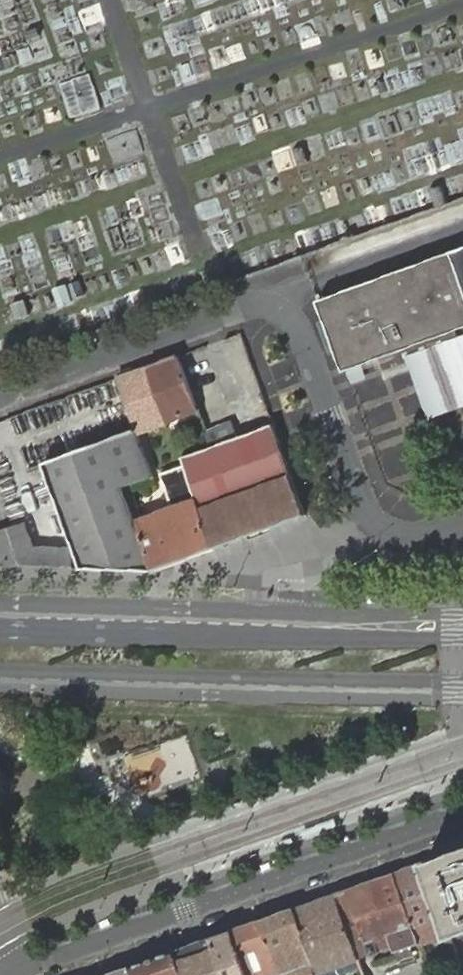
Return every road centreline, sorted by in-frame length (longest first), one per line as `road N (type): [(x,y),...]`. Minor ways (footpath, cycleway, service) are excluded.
road 1 (residential): [(462,523),(389,529),(366,514),(299,331),(274,309),(240,308),(0,396)]
road 2 (residential): [(26,968),(462,811)]
road 3 (secondary): [(0,677),(462,689)]
road 4 (secondary): [(462,631),(0,624)]

